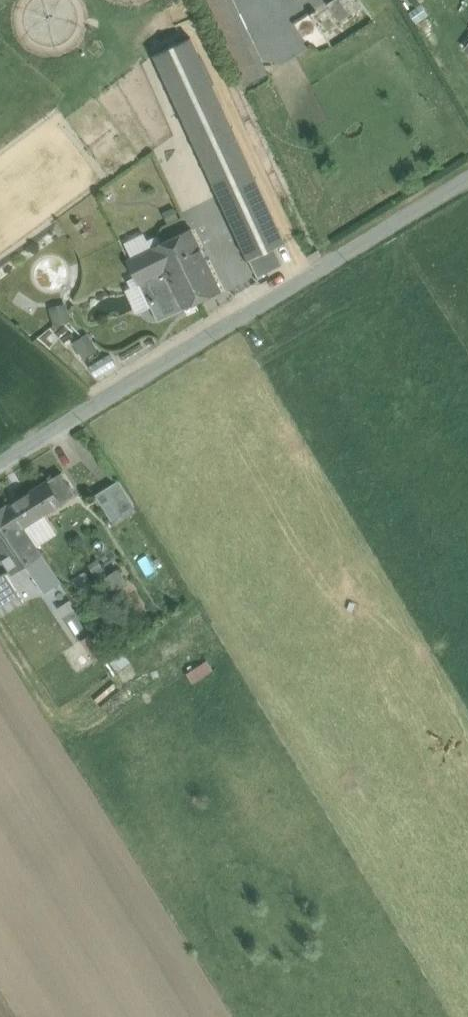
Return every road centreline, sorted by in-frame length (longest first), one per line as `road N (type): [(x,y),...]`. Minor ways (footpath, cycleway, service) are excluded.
road 1 (unclassified): [(467,180),(0,464)]

